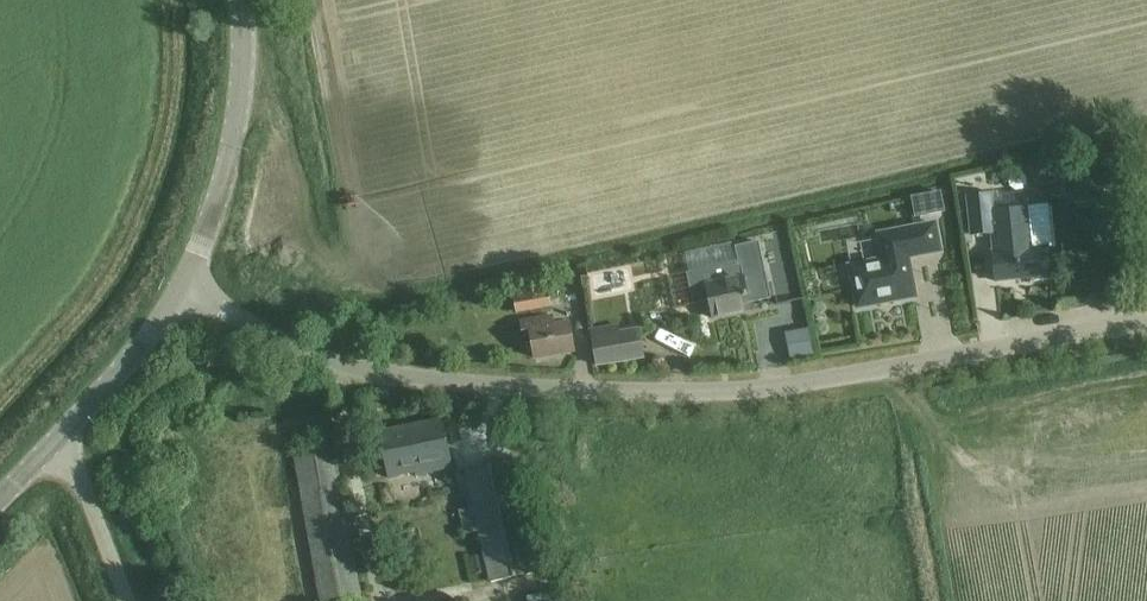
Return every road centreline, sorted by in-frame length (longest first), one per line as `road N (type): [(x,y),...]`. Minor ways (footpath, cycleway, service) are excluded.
road 1 (unclassified): [(1146,323),(742,398),(463,392),(265,338),(155,280)]
road 2 (unclassified): [(155,280),(199,180),(221,69),(220,0)]
road 3 (unclassified): [(31,431),(155,280)]
road 4 (unclassified): [(121,600),(79,490),(31,431)]

